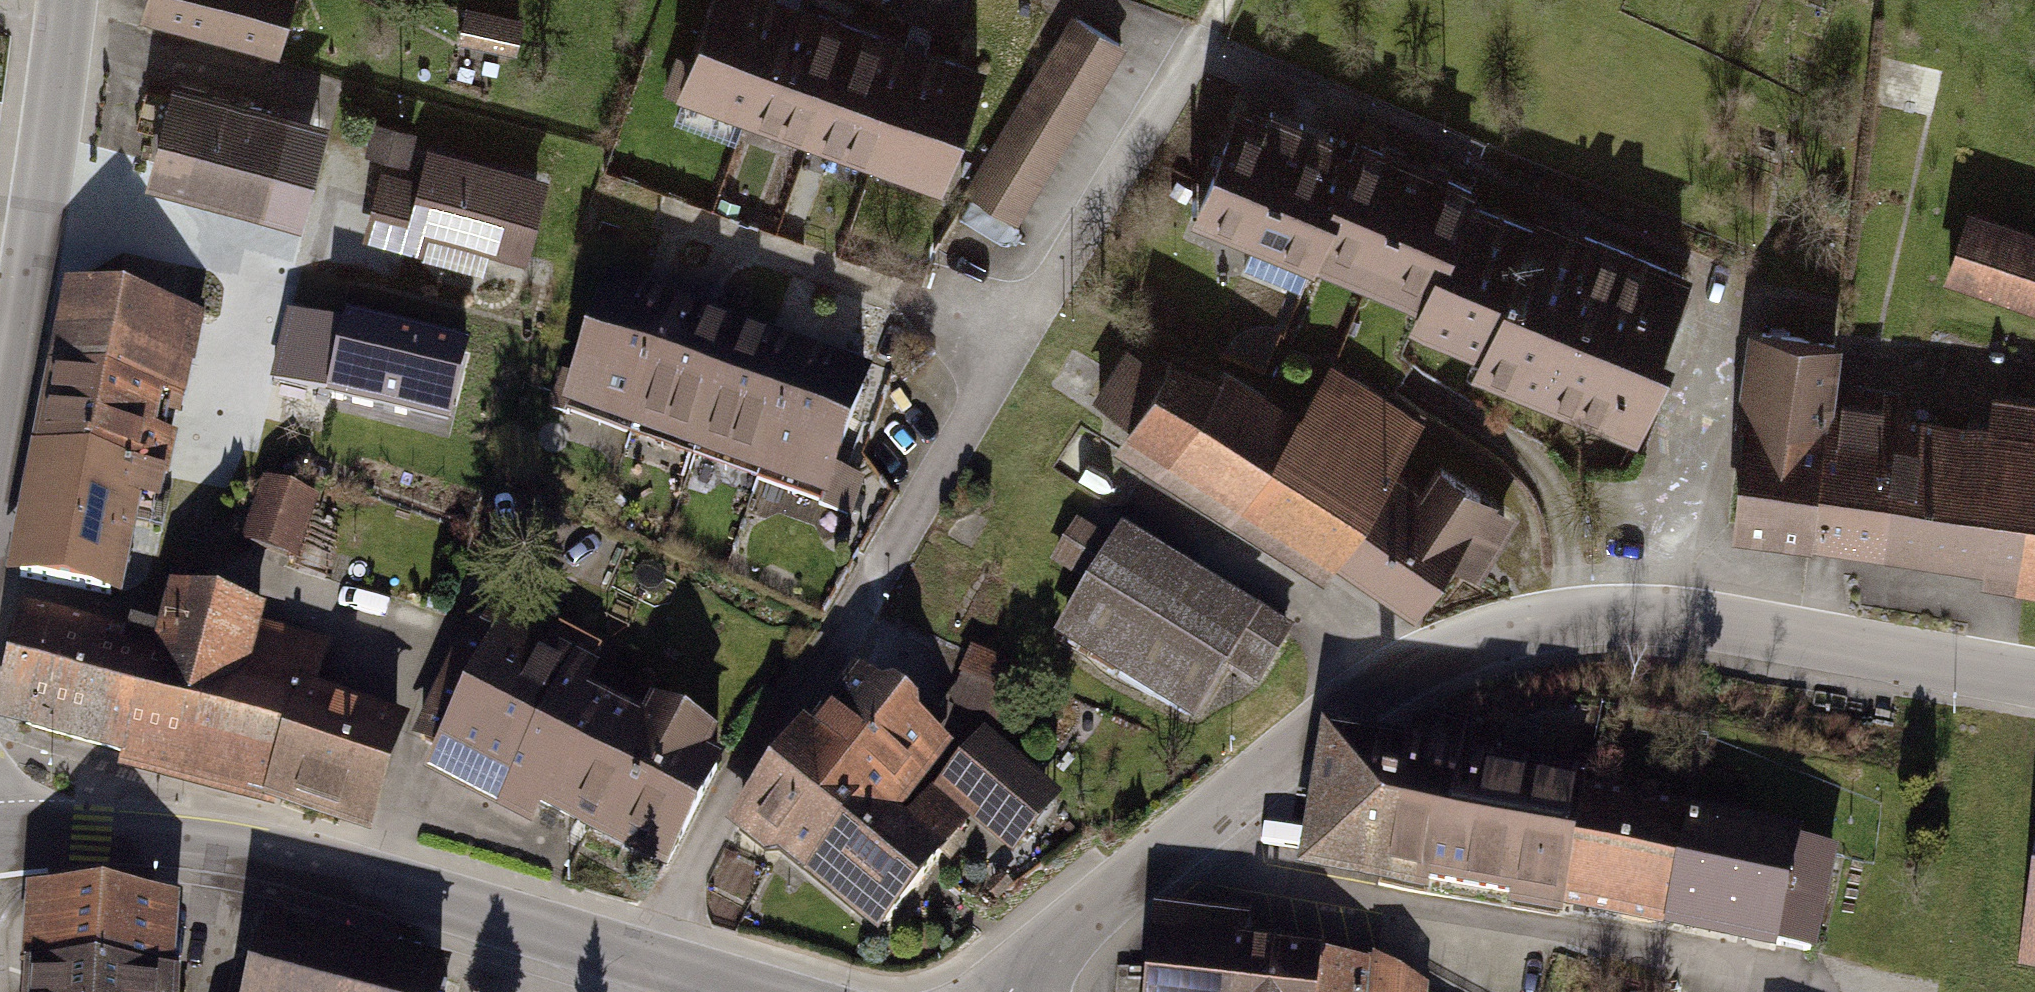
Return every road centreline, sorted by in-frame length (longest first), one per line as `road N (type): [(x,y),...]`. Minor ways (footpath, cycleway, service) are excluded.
road 1 (residential): [(2034,696),(1654,621),(1571,622),(1474,644),(1382,683),(1035,964),(1013,991)]
road 2 (residential): [(648,962),(1214,23)]
road 3 (tertiary): [(0,839),(92,834),(267,855),(648,962)]
road 4 (tertiary): [(58,73),(0,443)]

